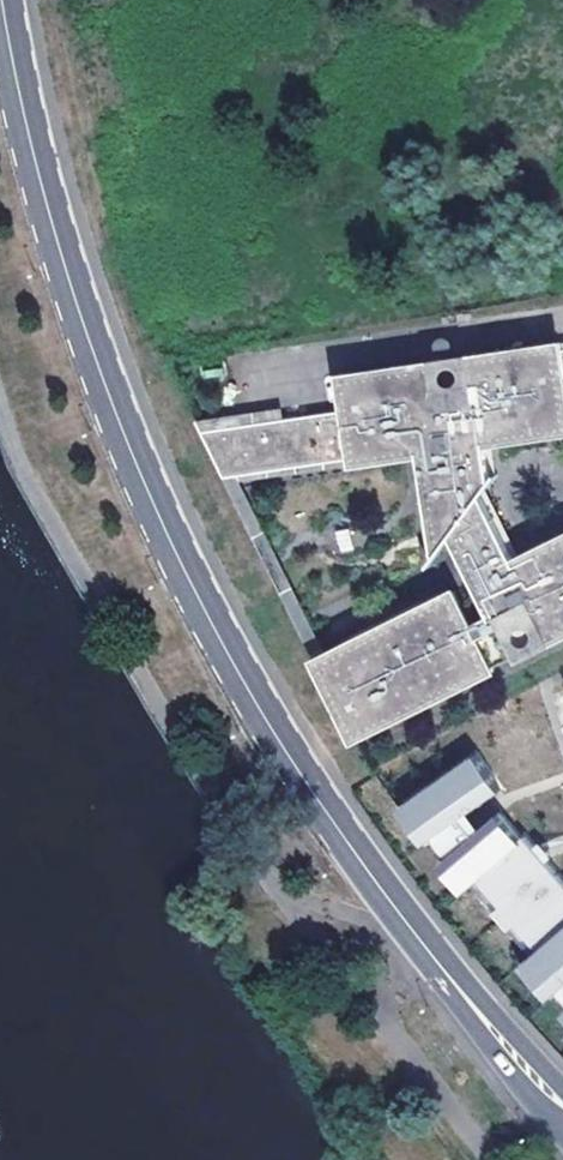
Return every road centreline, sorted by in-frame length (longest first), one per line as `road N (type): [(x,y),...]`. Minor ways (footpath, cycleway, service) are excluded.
road 1 (secondary): [(562,1114),(389,902),(311,790),(149,488),(103,377),(38,159),(35,53),(45,0)]

